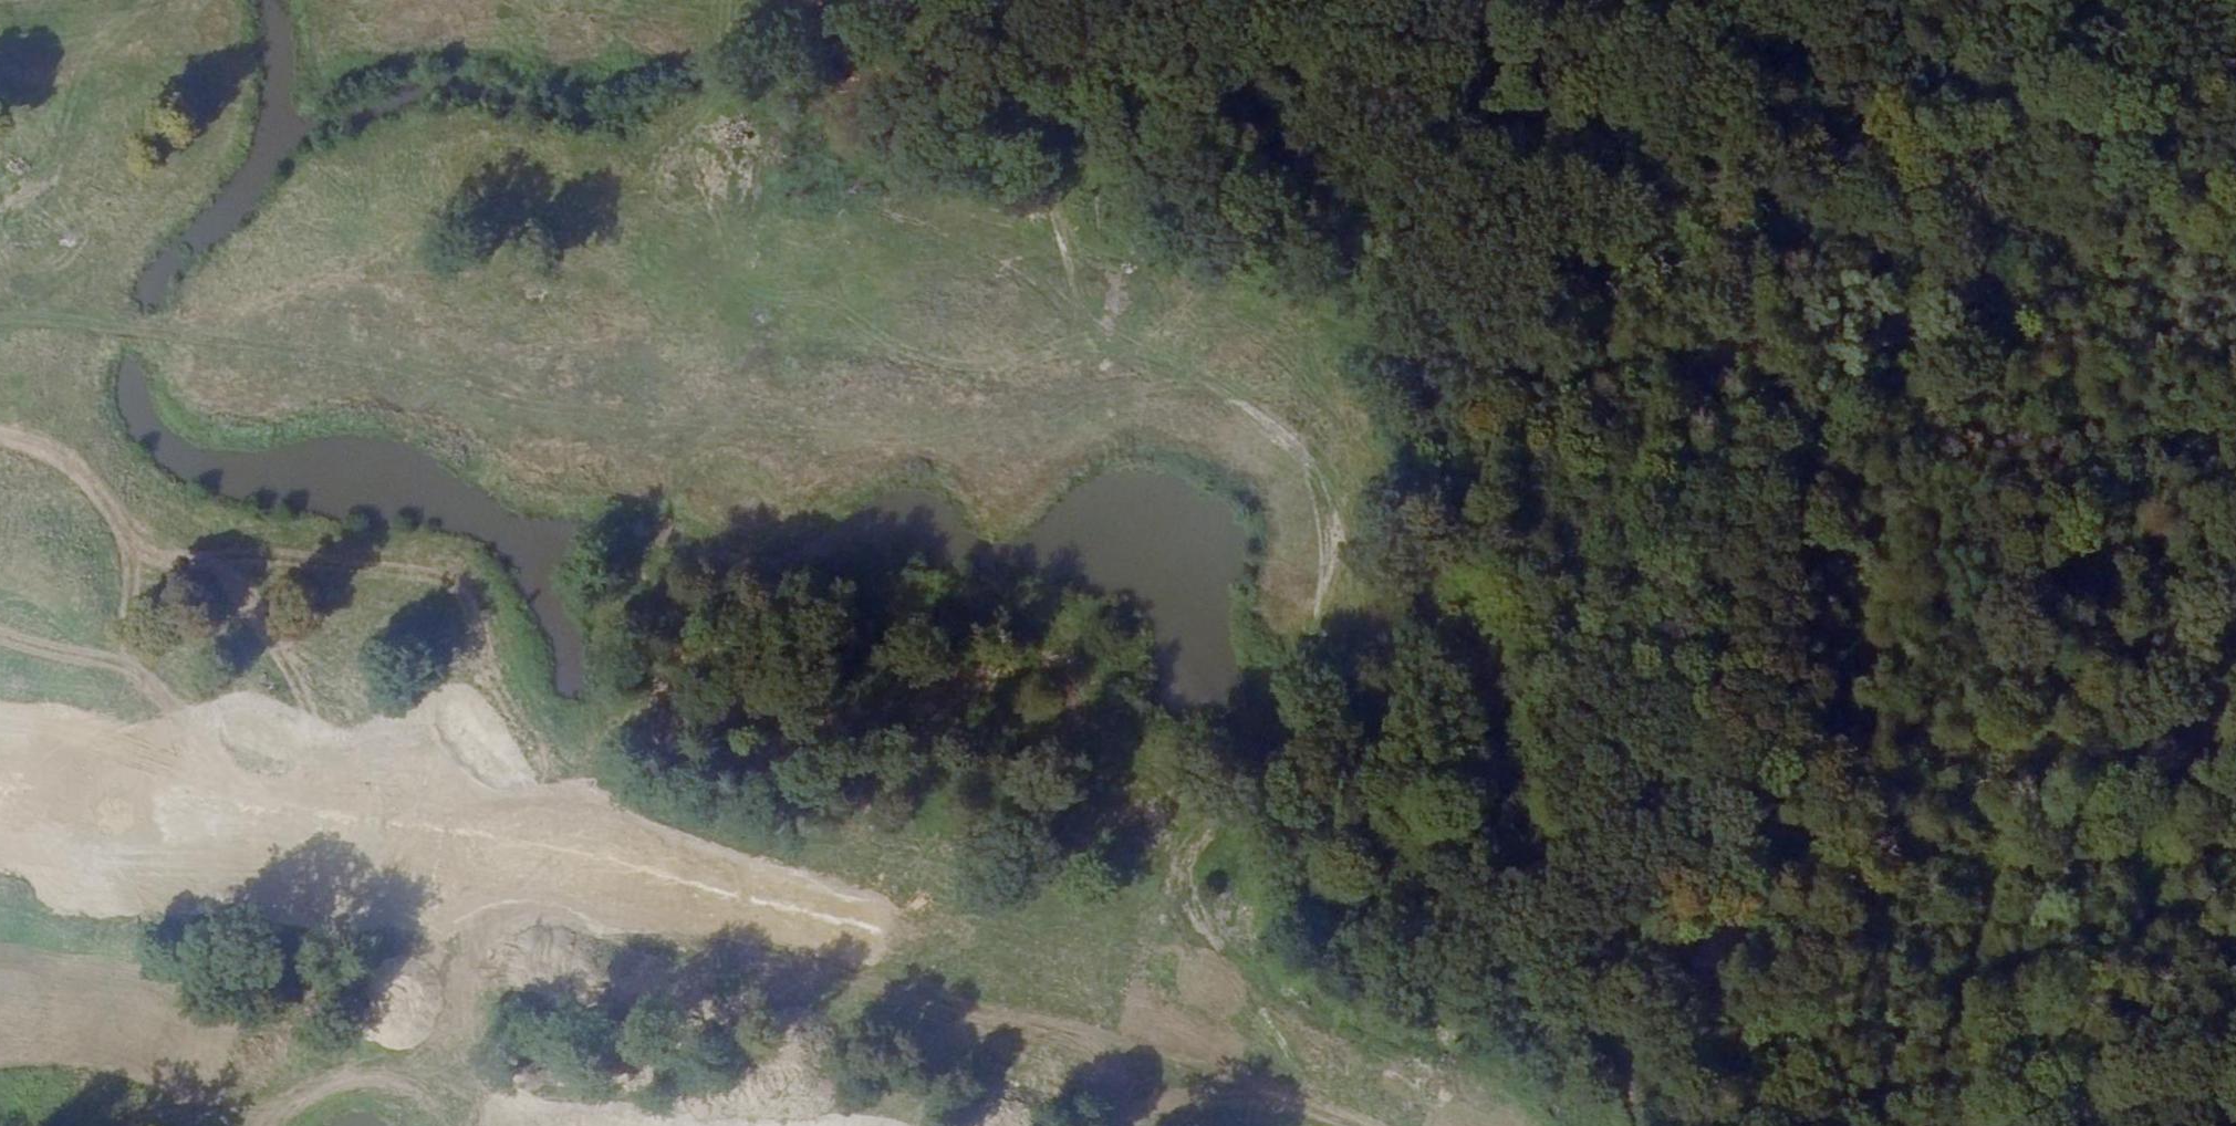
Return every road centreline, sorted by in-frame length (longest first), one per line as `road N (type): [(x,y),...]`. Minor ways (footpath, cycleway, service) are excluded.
road 1 (track): [(1668,1125),(1600,866),(1377,280),(1195,0)]
road 2 (track): [(0,1064),(77,1070),(255,1108),(303,1095),(346,1066)]

